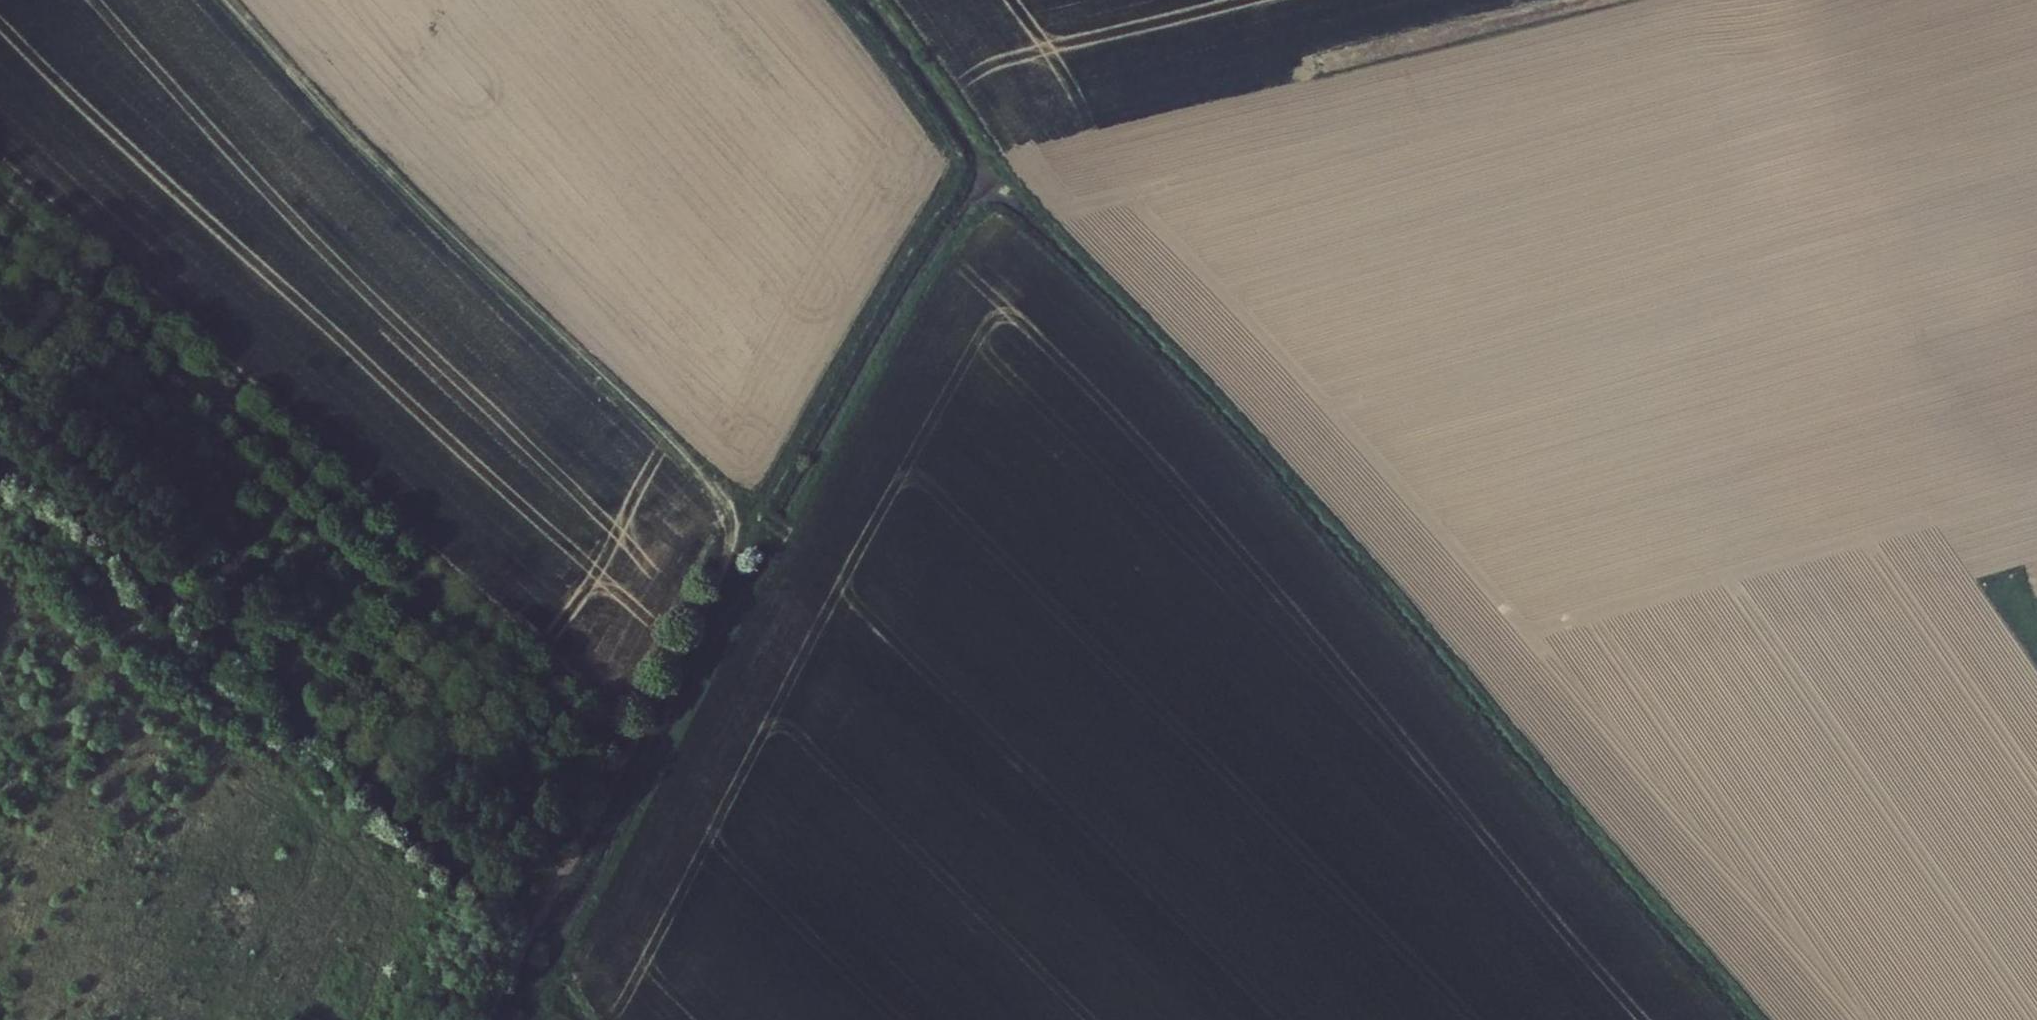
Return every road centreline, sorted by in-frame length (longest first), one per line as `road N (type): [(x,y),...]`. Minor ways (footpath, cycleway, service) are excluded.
road 1 (track): [(518,1019),(544,914),(728,565),(733,532),(725,498),(701,466),(391,174),(231,0)]

